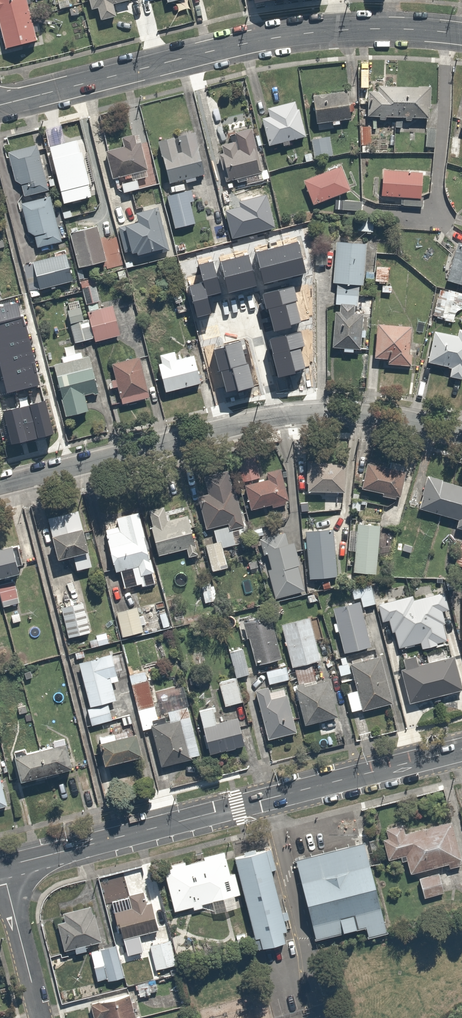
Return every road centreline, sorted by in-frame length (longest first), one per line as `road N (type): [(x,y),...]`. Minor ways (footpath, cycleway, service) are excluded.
road 1 (secondary): [(2,867),(461,749)]
road 2 (residential): [(0,486),(286,416),(375,416),(461,436)]
road 3 (residential): [(461,34),(376,29),(279,37),(0,105)]
road 4 (residential): [(40,1017),(2,867)]

